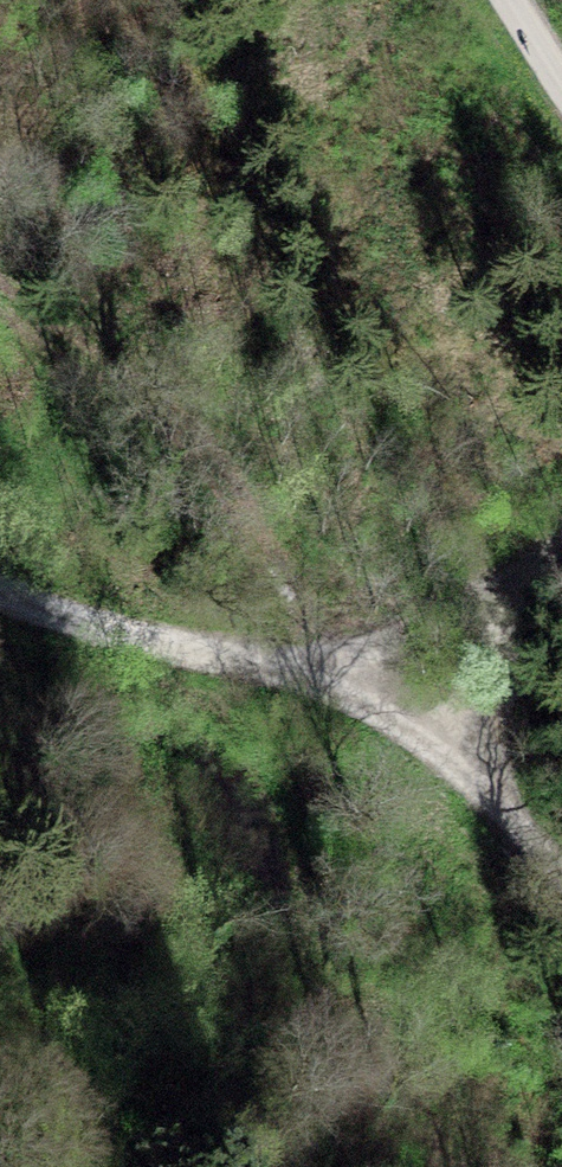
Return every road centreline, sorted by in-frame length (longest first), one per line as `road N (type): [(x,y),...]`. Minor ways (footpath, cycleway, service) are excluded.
road 1 (track): [(561,867),(521,815),(442,753),(310,677),(118,636),(0,598)]
road 2 (track): [(310,677),(507,589),(561,549)]
road 3 (track): [(483,785),(507,589)]

